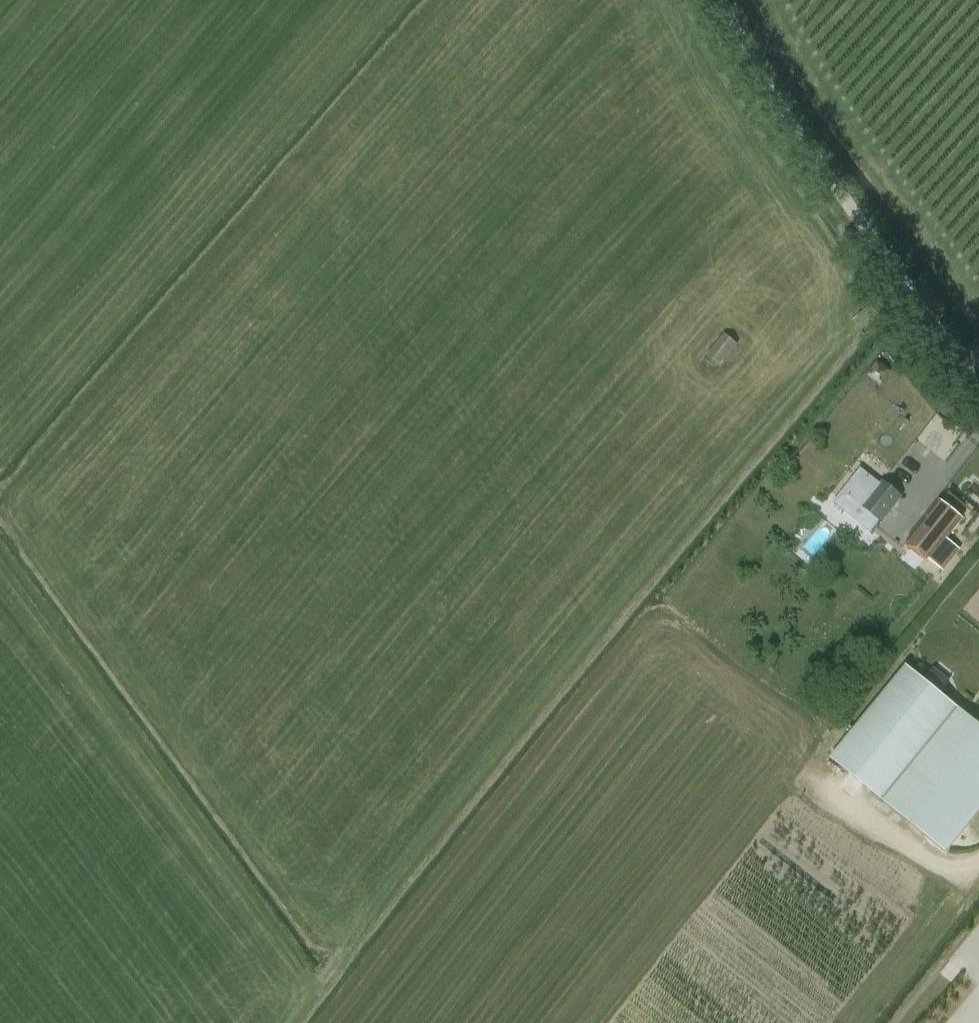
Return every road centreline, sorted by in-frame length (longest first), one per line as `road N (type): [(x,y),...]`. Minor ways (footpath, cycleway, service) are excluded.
road 1 (unclassified): [(978,401),(775,129),(704,0)]

